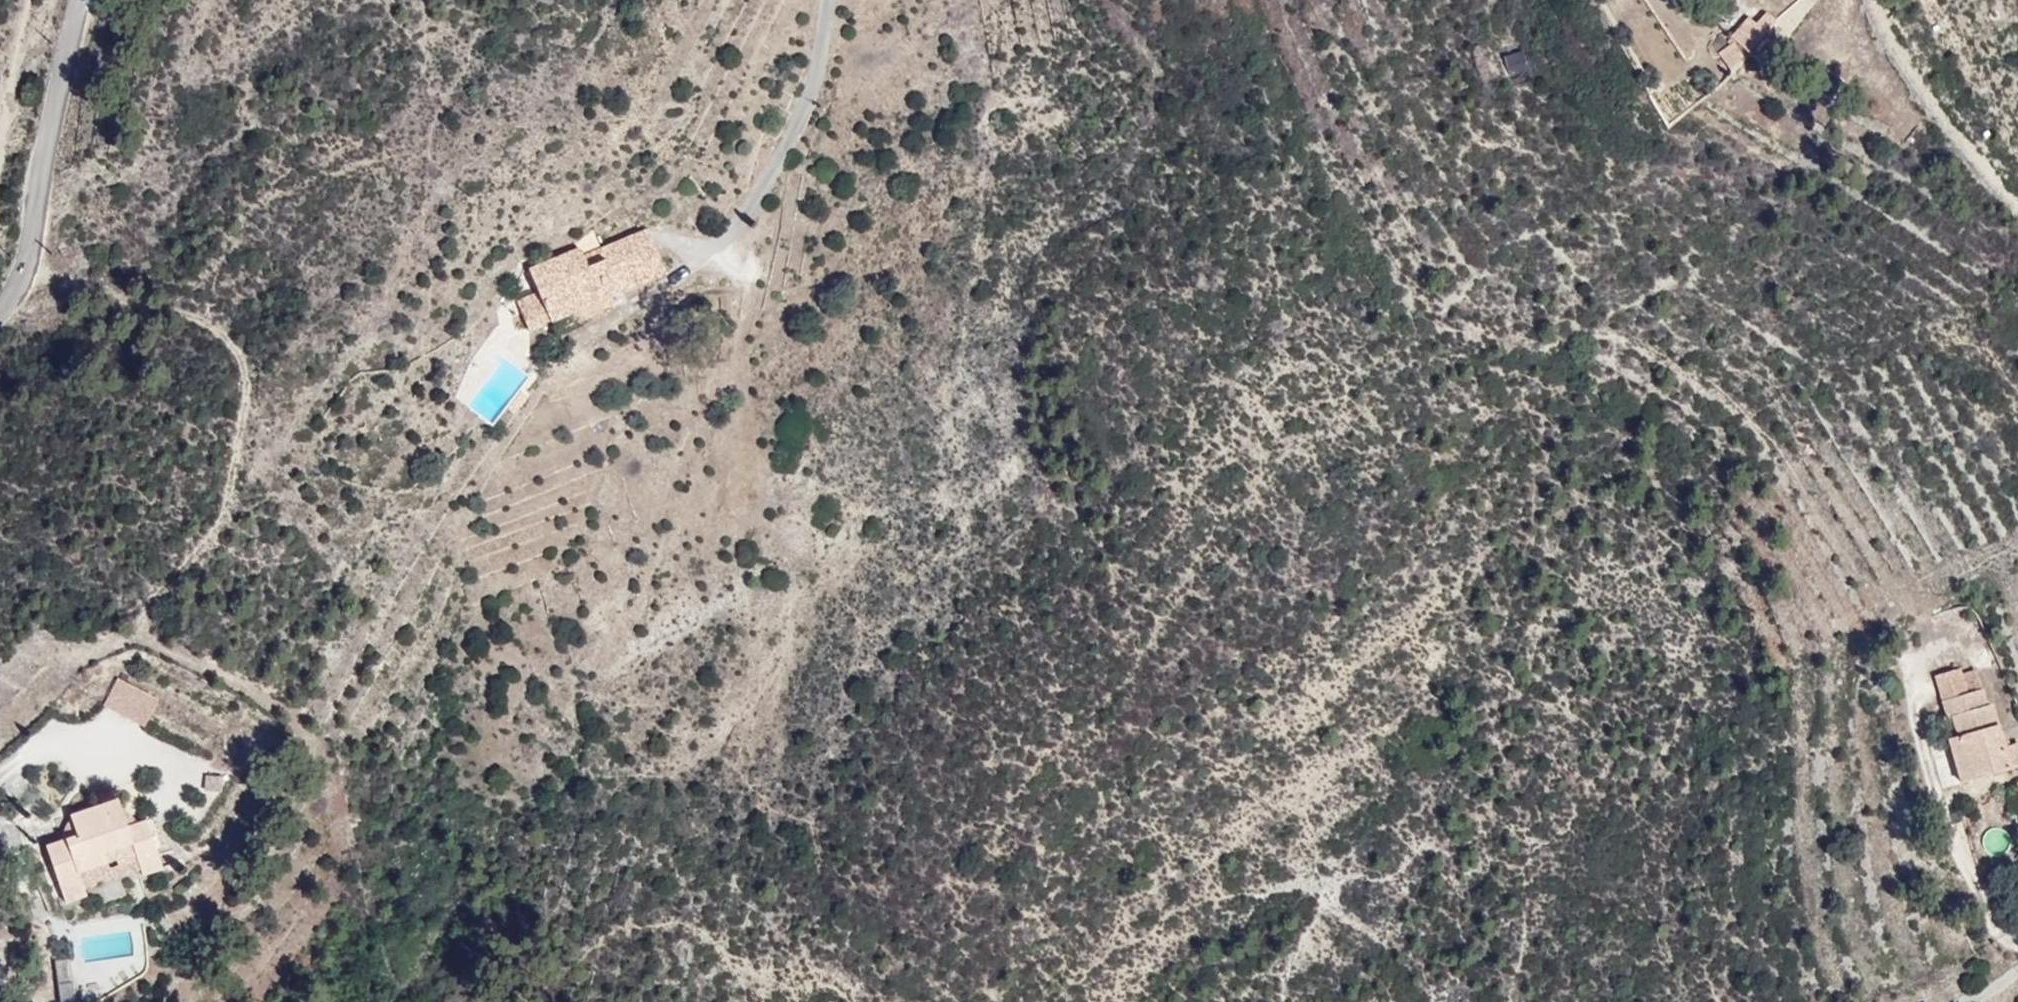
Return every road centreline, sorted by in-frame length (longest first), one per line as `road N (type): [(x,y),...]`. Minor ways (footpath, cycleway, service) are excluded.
road 1 (unclassified): [(80,0),(38,186),(29,273),(0,301)]

